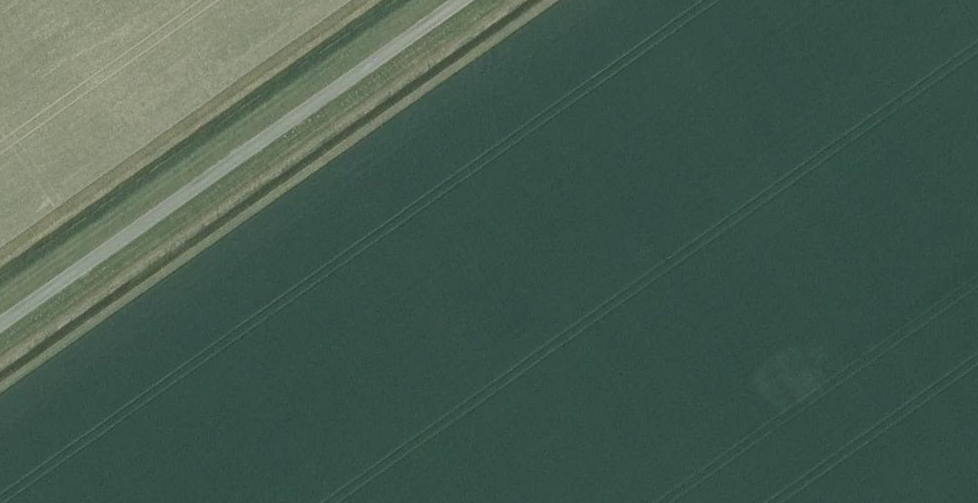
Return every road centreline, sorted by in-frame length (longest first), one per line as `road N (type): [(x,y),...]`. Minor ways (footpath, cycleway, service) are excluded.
road 1 (unclassified): [(0,320),(447,0)]

